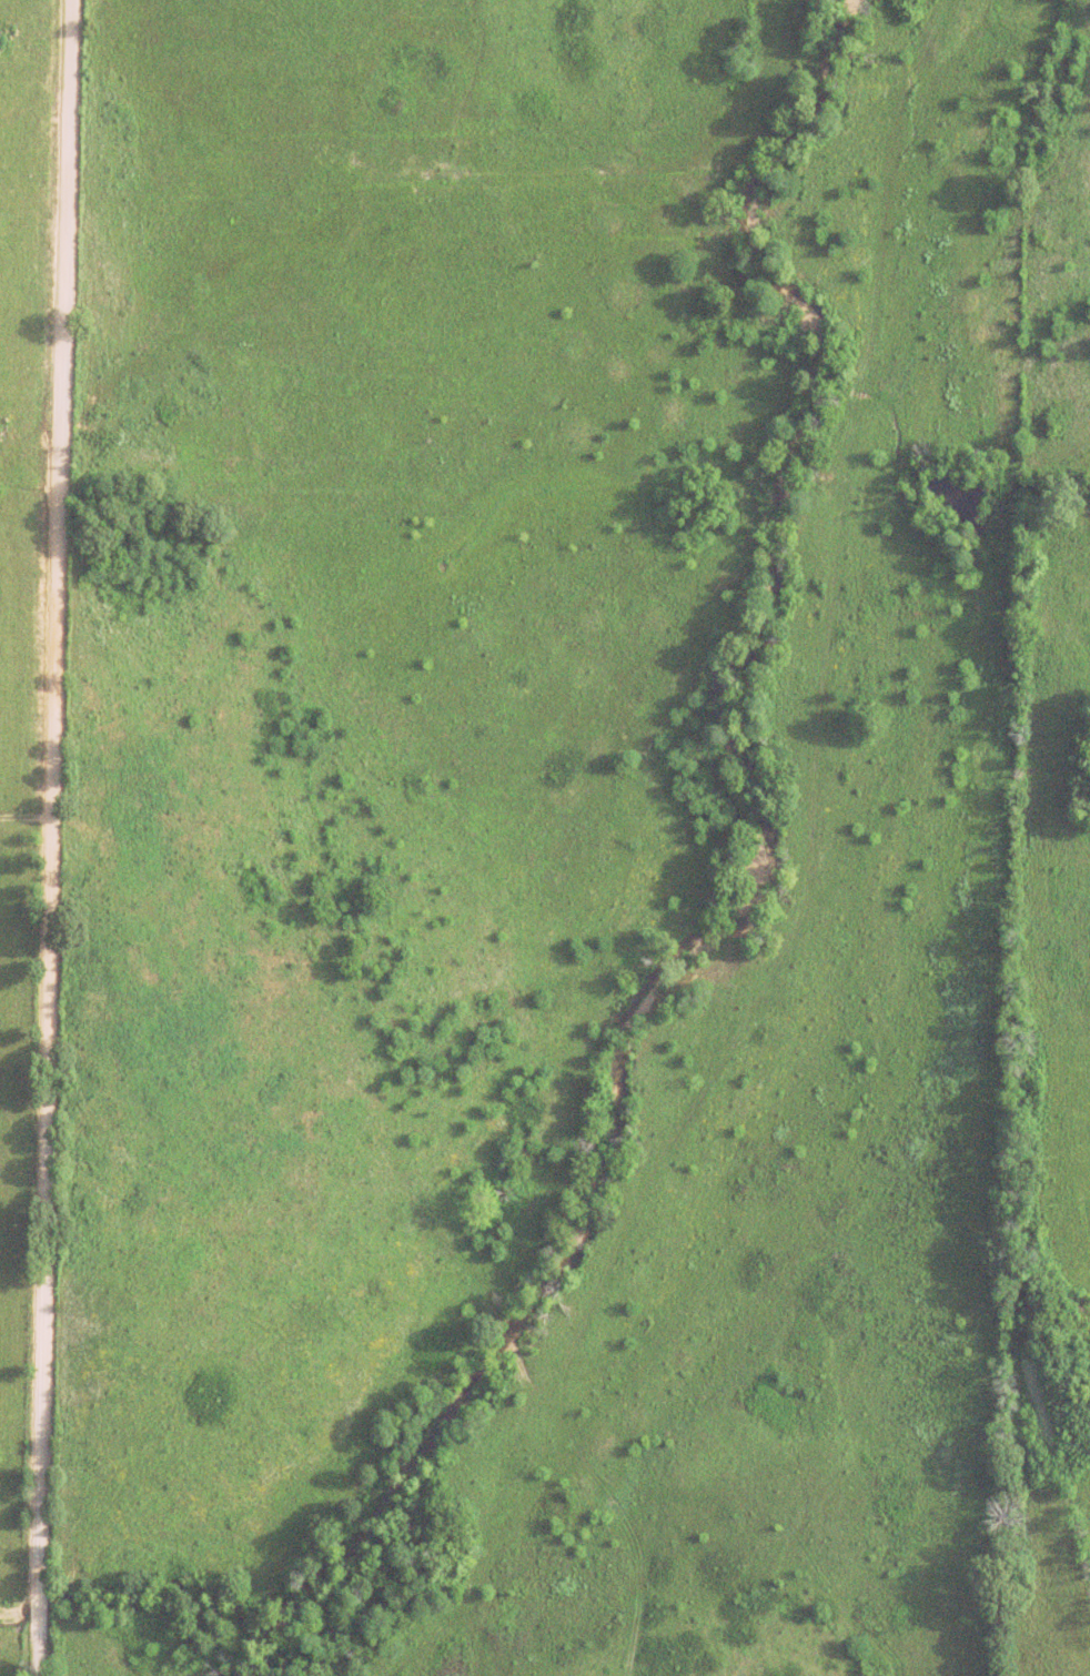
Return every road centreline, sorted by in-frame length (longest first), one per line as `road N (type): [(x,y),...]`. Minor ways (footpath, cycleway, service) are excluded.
road 1 (residential): [(38,1675),(69,0)]

